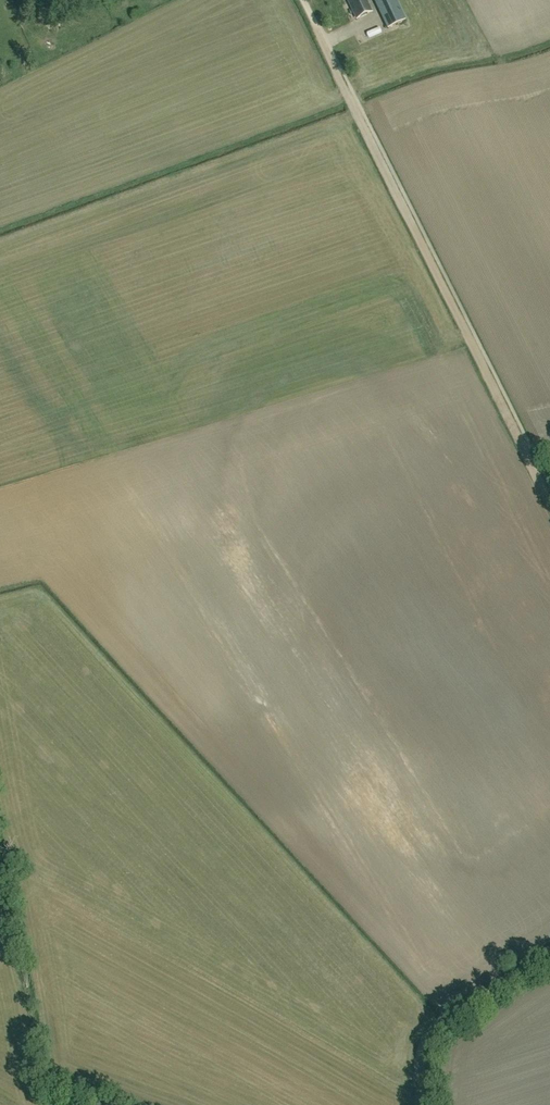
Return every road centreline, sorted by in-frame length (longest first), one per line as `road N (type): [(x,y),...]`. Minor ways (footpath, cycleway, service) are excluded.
road 1 (track): [(529,459),(314,23)]
road 2 (track): [(420,1104),(425,1048),(435,1033),(549,951)]

